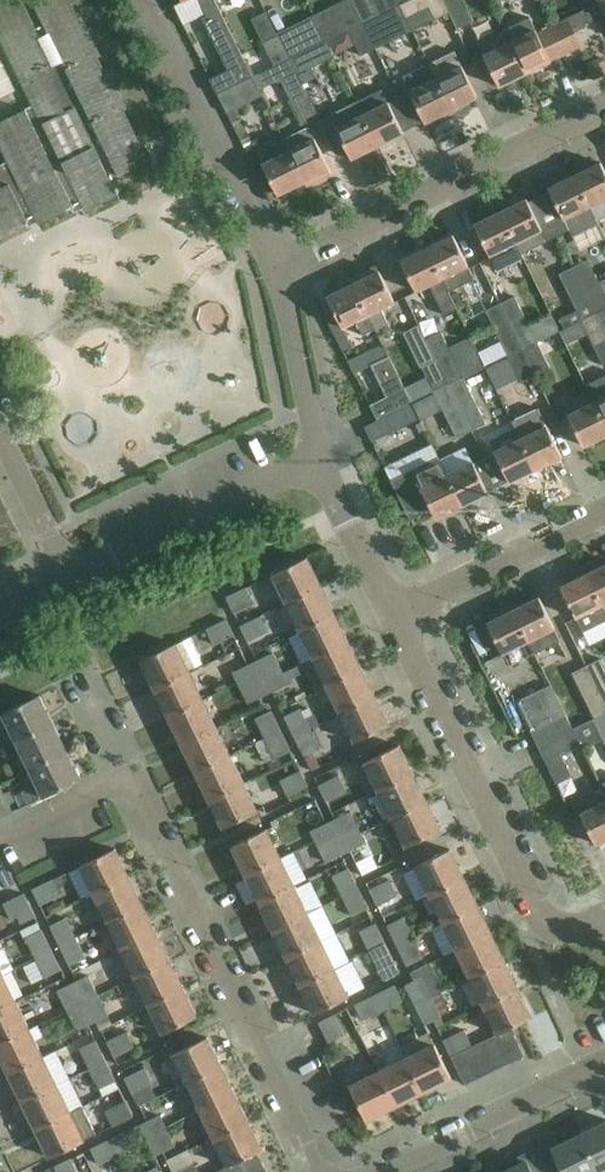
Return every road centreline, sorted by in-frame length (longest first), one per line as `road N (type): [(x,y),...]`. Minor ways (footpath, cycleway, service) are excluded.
road 1 (residential): [(327,1171),(127,774)]
road 2 (residential): [(604,916),(580,928),(541,920),(393,613)]
road 3 (unclassified): [(279,267),(604,104)]
road 4 (residential): [(146,0),(279,267)]
road 5 (unclassified): [(72,579),(319,457)]
road 6 (residential): [(384,1171),(604,1064)]
road 7 (residential): [(393,613),(604,511)]
road 8 (unclassified): [(319,457),(279,267)]
road 9 (residential): [(393,613),(319,457)]
road 10 (residential): [(72,579),(0,432)]
road 11 (residential): [(0,835),(127,774)]

